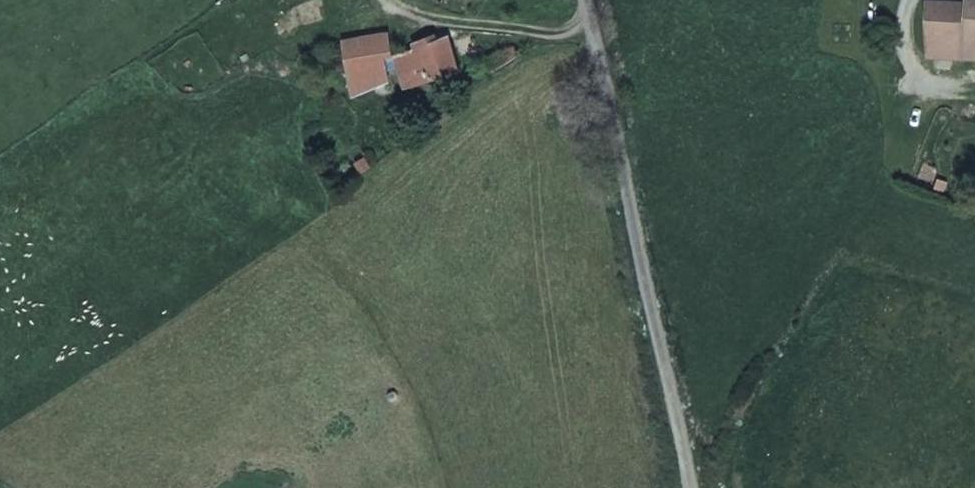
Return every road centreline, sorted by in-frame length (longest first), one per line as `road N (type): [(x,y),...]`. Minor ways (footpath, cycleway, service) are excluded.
road 1 (track): [(691,487),(590,0)]

